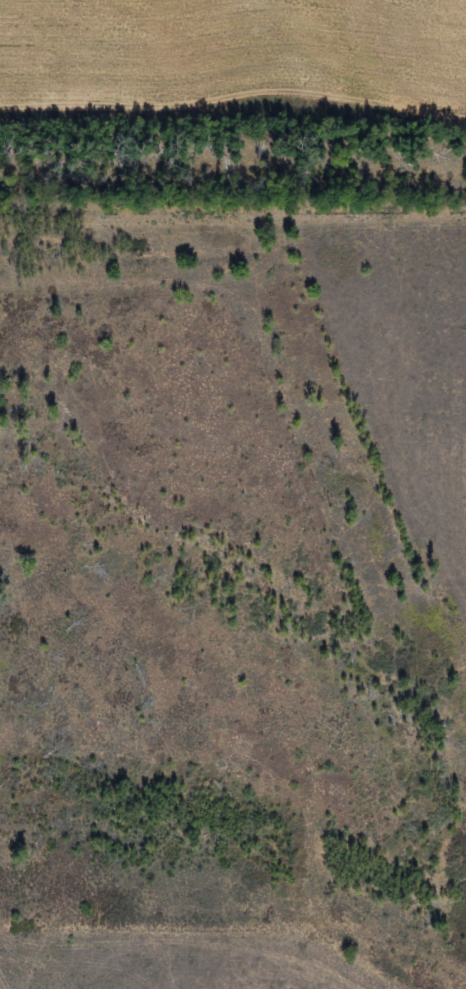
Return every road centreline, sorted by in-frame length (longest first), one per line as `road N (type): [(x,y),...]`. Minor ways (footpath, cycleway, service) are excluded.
road 1 (track): [(0,122),(465,132)]

